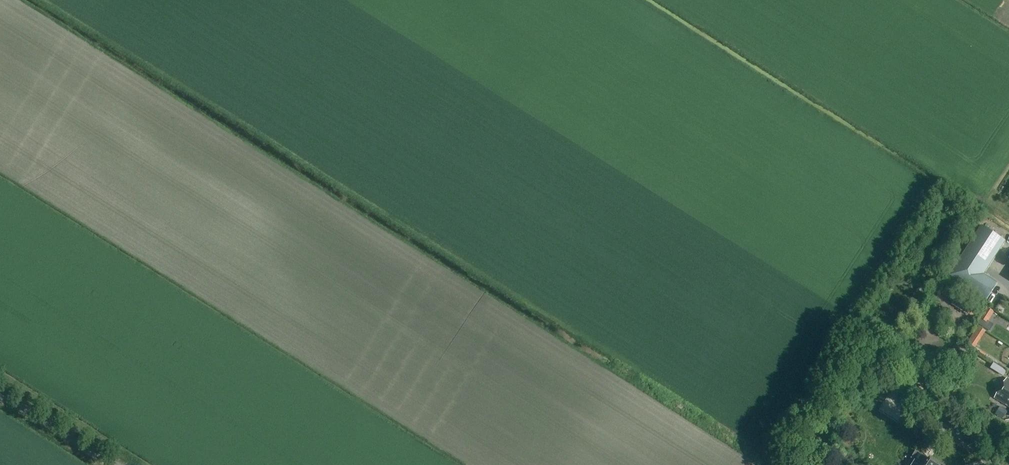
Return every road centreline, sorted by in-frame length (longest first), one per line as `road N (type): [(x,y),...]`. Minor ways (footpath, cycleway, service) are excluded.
road 1 (unclassified): [(114,464),(0,393)]

